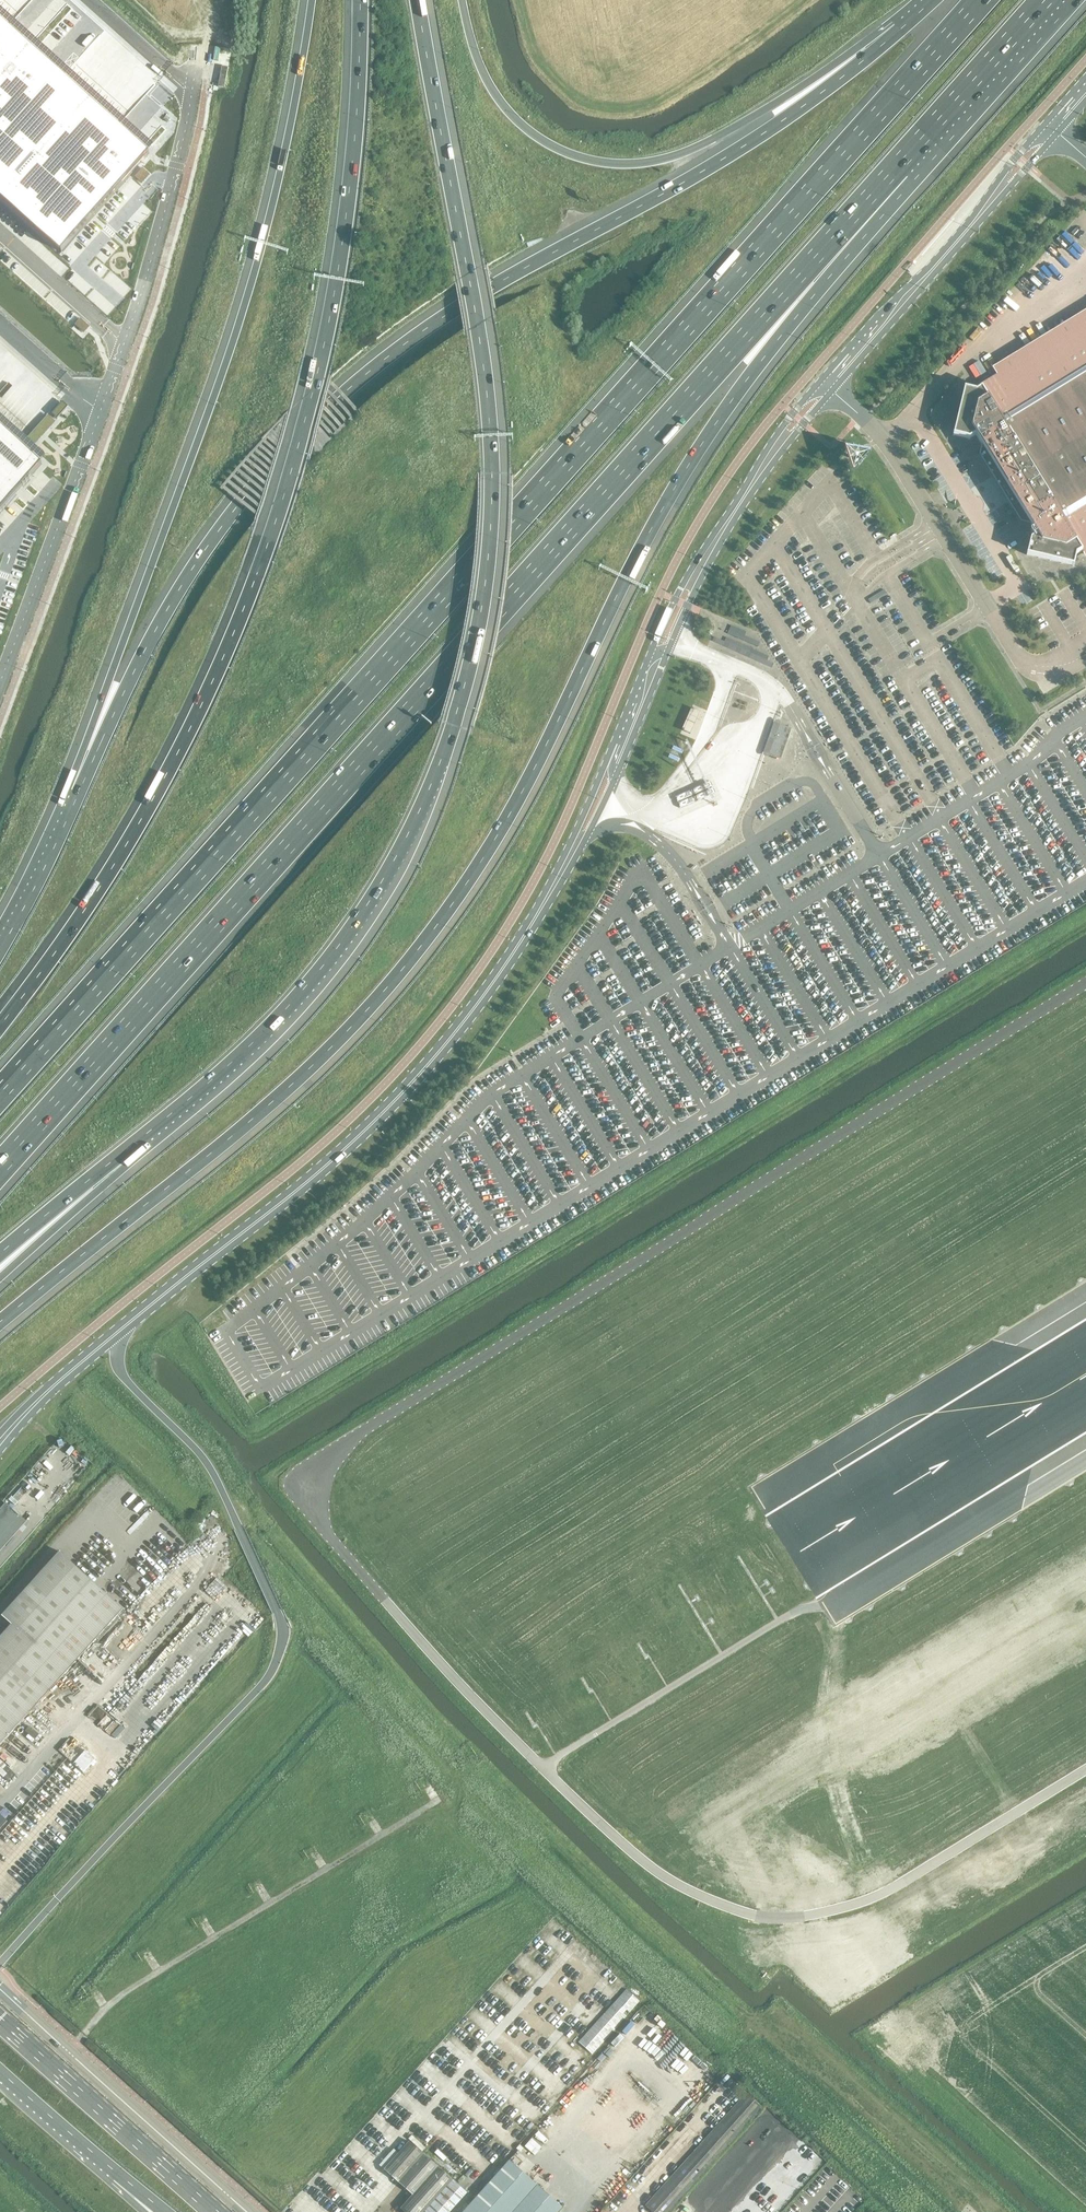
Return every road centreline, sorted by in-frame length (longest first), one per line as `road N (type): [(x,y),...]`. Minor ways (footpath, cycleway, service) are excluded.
road 1 (motorway): [(0,1322),(306,1072),(403,971),(502,830),(660,515),(730,403),(902,170)]
road 2 (motorway): [(981,0),(0,1093)]
road 3 (motorway): [(0,1170),(733,348),(902,170)]
road 4 (motorway): [(130,1148),(287,1014),(374,903),(421,816),(470,667),(492,513),(487,387),(418,0)]
road 5 (motorway): [(899,29),(745,146),(443,317),(293,443),(206,550),(166,614),(51,847)]
road 6 (motorway): [(360,0),(340,262),(299,444),(259,572),(142,821),(0,1029)]
road 7 (motorway): [(312,0),(263,246),(51,847)]
road 8 (unclassified): [(0,687),(143,288),(191,93),(88,0)]
road 9 (tertiary): [(0,1441),(65,1375),(385,1111),(532,927)]
road 10 (tertiary): [(820,380),(680,588),(532,927)]
road 11 (tertiary): [(532,927),(582,851),(711,560),(831,390)]
road 12 (motorway): [(899,29),(688,151),(619,165),(560,151),(497,98),(463,0)]
road 13 (tertiary): [(831,390),(1058,133)]
road 14 (tertiary): [(1046,123),(948,246),(820,380)]
road 15 (tertiary): [(247,2211),(0,1989)]
road 16 (trunk): [(213,2211),(0,2021)]
road 17 (unclassified): [(987,607),(1019,585),(916,412)]
road 18 (unclassified): [(916,412),(960,361),(1085,256)]
road 19 (motorway): [(902,170),(1056,0)]
road 20 (unclassified): [(987,607),(882,438)]
road 21 (motorway): [(0,1278),(130,1148)]
road 22 (motorway): [(0,1255),(130,1148)]
road 23 (trunk): [(0,2072),(118,2174)]

